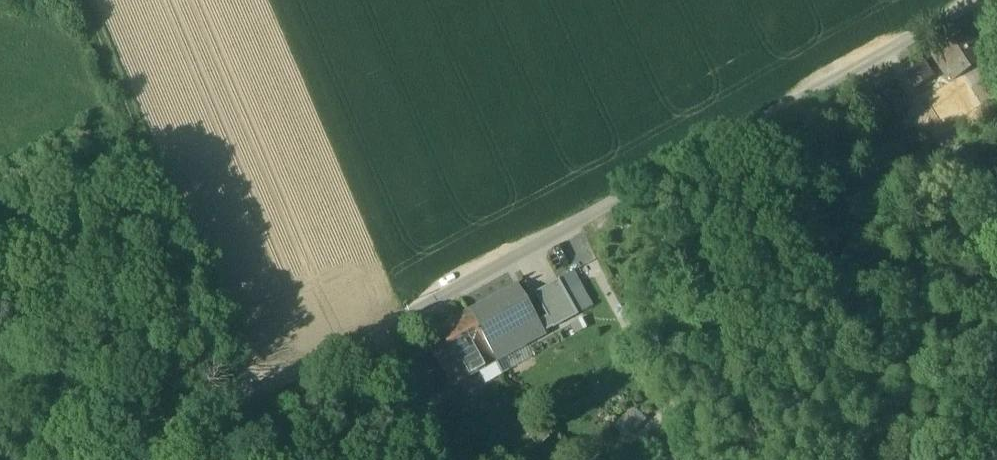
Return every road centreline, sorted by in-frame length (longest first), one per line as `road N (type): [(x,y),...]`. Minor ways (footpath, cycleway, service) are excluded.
road 1 (unclassified): [(993,0),(454,293),(110,459)]
road 2 (track): [(84,0),(248,398)]

